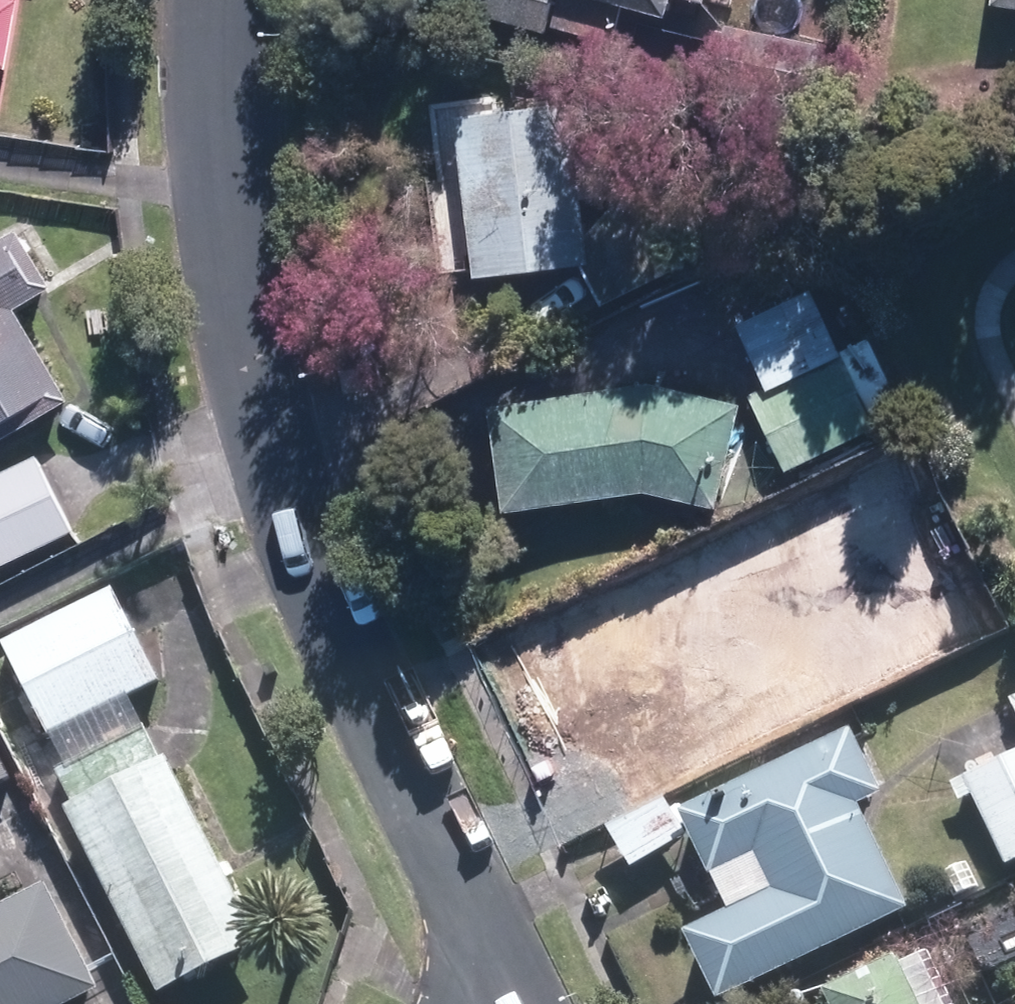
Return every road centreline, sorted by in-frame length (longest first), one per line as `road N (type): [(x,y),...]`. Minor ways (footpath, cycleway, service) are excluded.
road 1 (residential): [(519,1003),(305,557),(270,438),(245,325),(225,0)]

